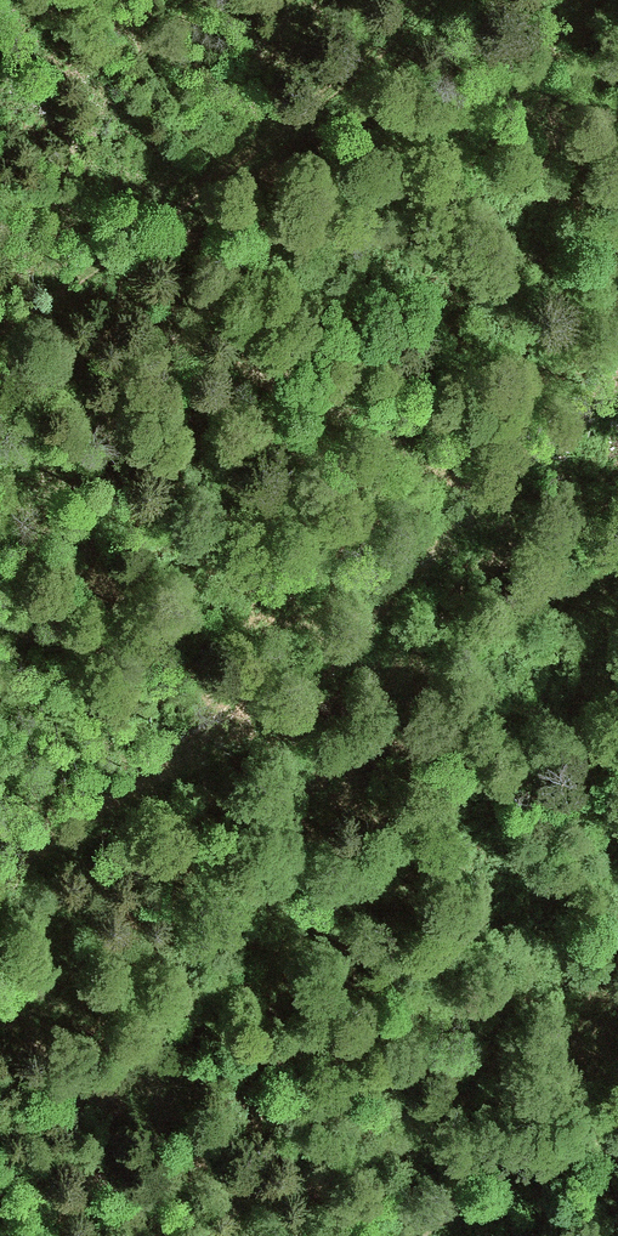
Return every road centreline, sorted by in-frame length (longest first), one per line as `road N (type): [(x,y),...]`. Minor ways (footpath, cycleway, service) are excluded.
road 1 (track): [(617,378),(509,469),(303,677),(185,746),(0,873)]
road 2 (track): [(453,0),(230,181),(0,315)]
road 3 (track): [(617,1086),(425,1235)]

